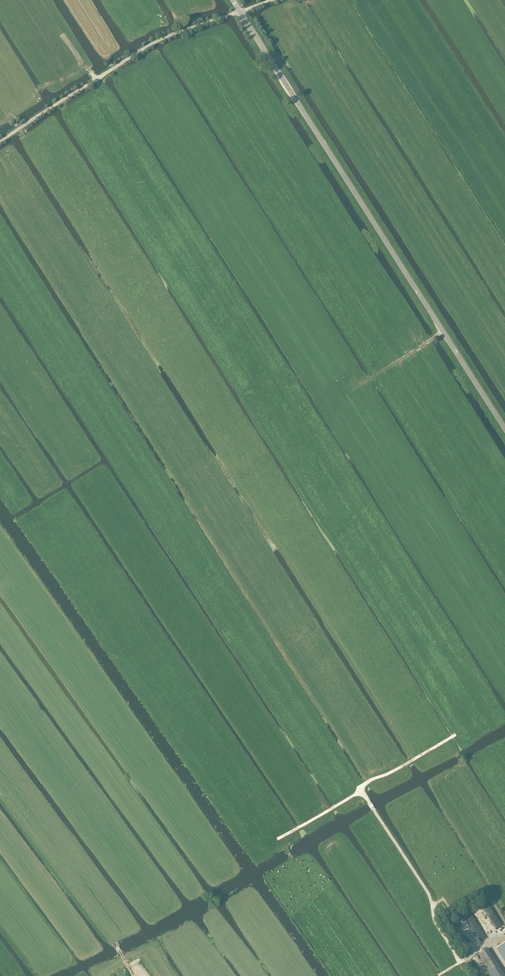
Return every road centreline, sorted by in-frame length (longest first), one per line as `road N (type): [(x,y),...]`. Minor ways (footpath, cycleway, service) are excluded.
road 1 (unclassified): [(504,430),(231,0)]
road 2 (track): [(0,142),(162,39),(271,0)]
road 3 (track): [(460,962),(428,894),(364,795),(277,839)]

